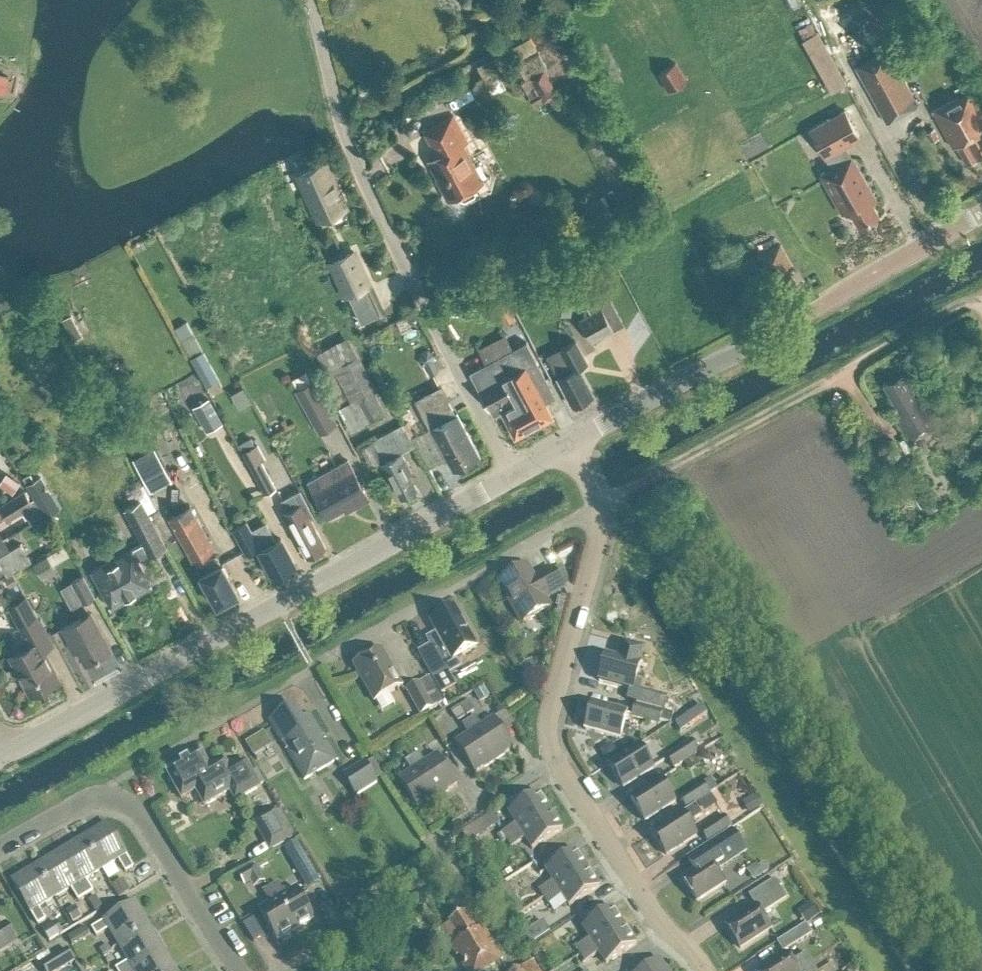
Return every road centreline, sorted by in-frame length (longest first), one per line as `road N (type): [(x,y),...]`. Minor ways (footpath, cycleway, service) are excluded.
road 1 (tertiary): [(6,754),(512,473)]
road 2 (residential): [(599,506),(601,534),(551,721),(552,750),(657,921),(704,970)]
road 3 (unclassified): [(512,473),(344,137),(308,0)]
road 4 (tertiary): [(563,444),(981,212)]
road 5 (track): [(595,500),(962,300),(981,304)]
road 6 (residential): [(299,674),(599,506)]
road 7 (residential): [(236,970),(126,804),(83,801),(0,849)]

